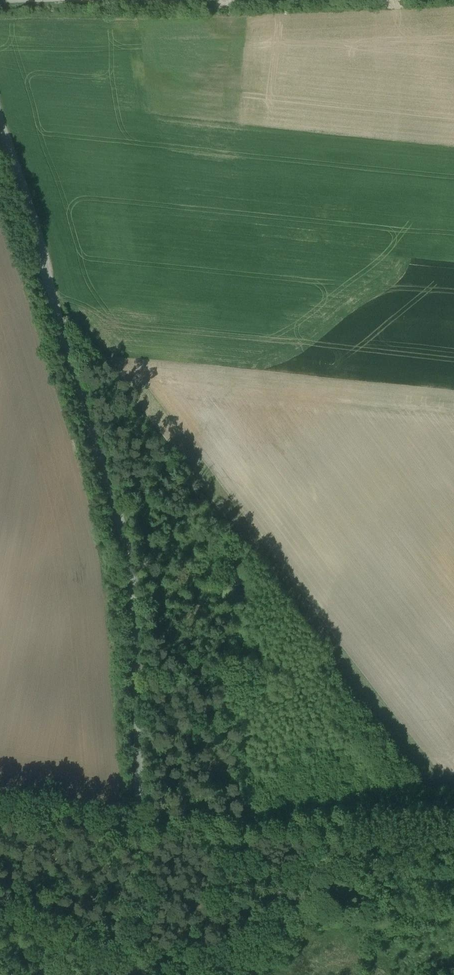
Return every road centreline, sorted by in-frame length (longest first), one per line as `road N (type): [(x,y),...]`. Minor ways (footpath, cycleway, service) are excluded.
road 1 (unclassified): [(144,836),(135,569),(0,119)]
road 2 (unclassified): [(144,836),(453,826)]
road 3 (unclassified): [(144,836),(0,807)]
road 4 (track): [(149,974),(144,836)]

